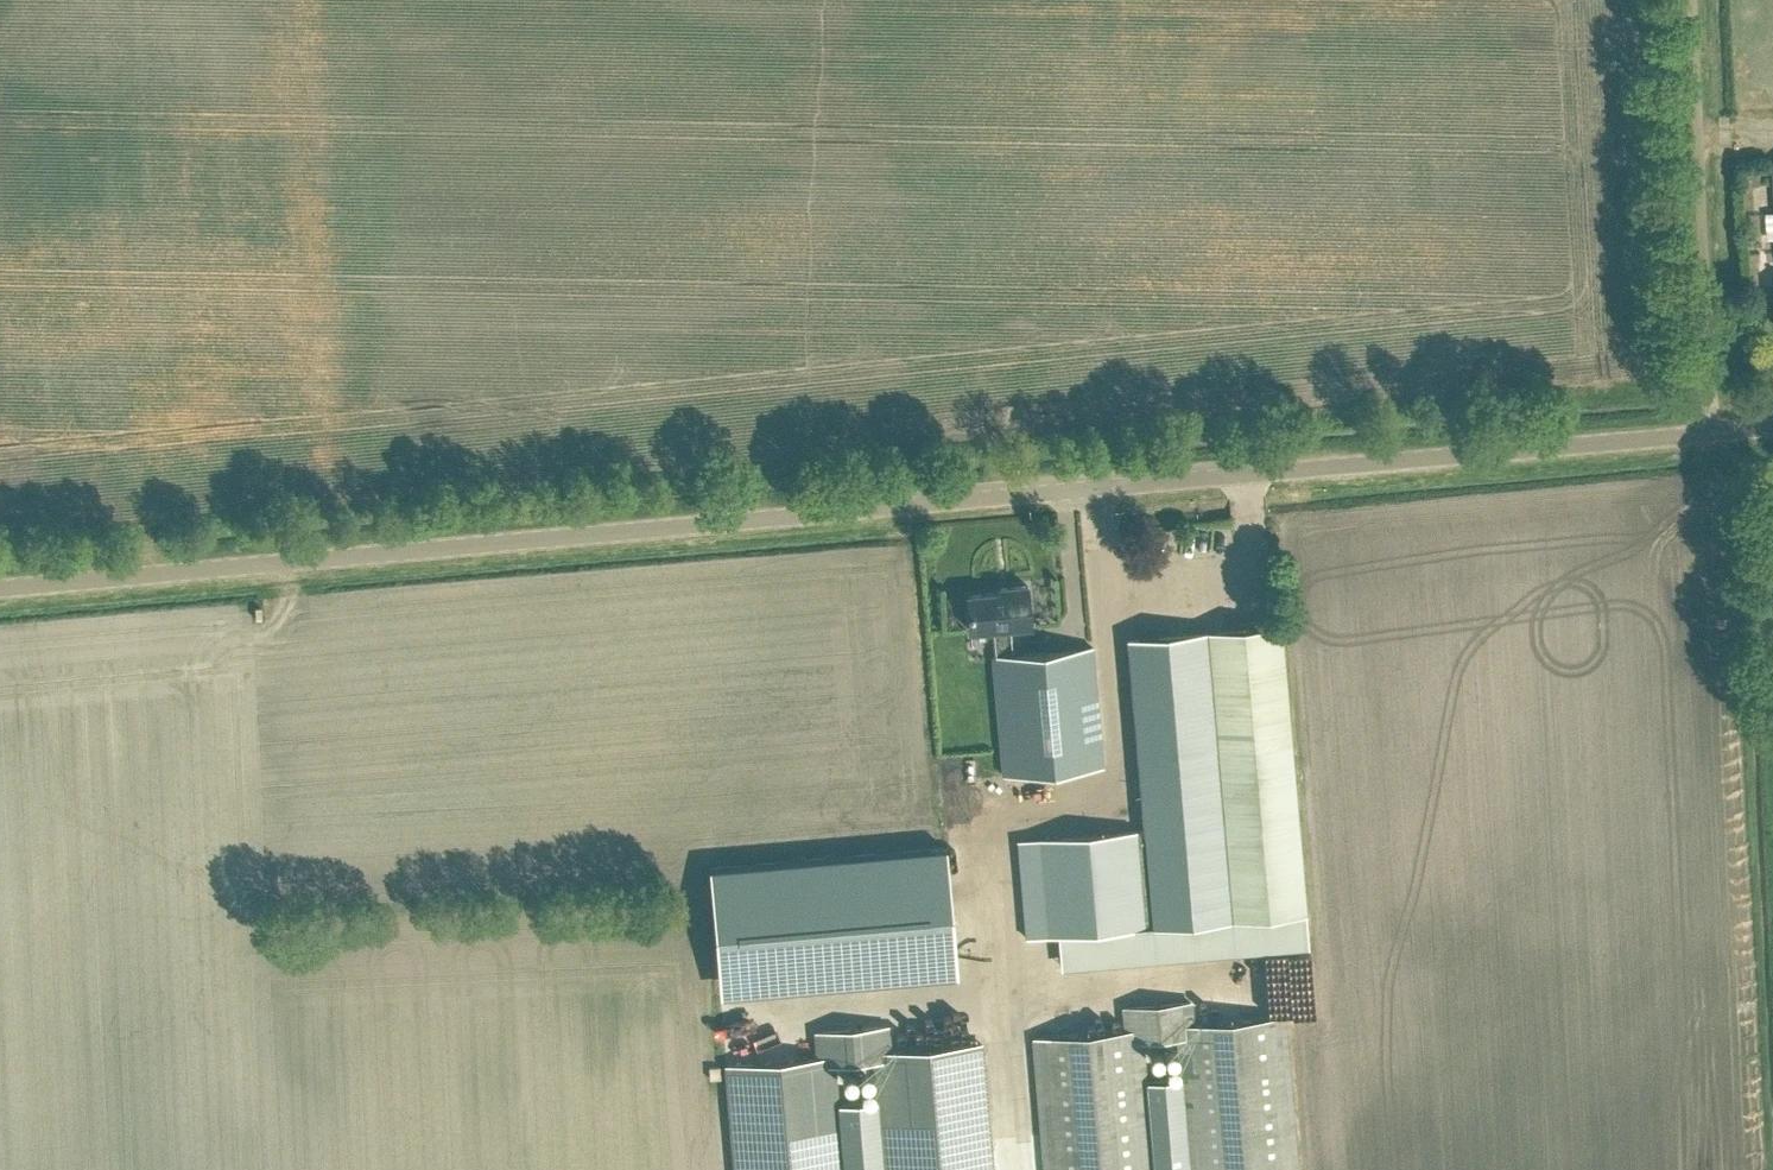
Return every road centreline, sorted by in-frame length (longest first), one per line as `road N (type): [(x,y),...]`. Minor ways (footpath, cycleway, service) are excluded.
road 1 (unclassified): [(0,586),(1772,427)]

